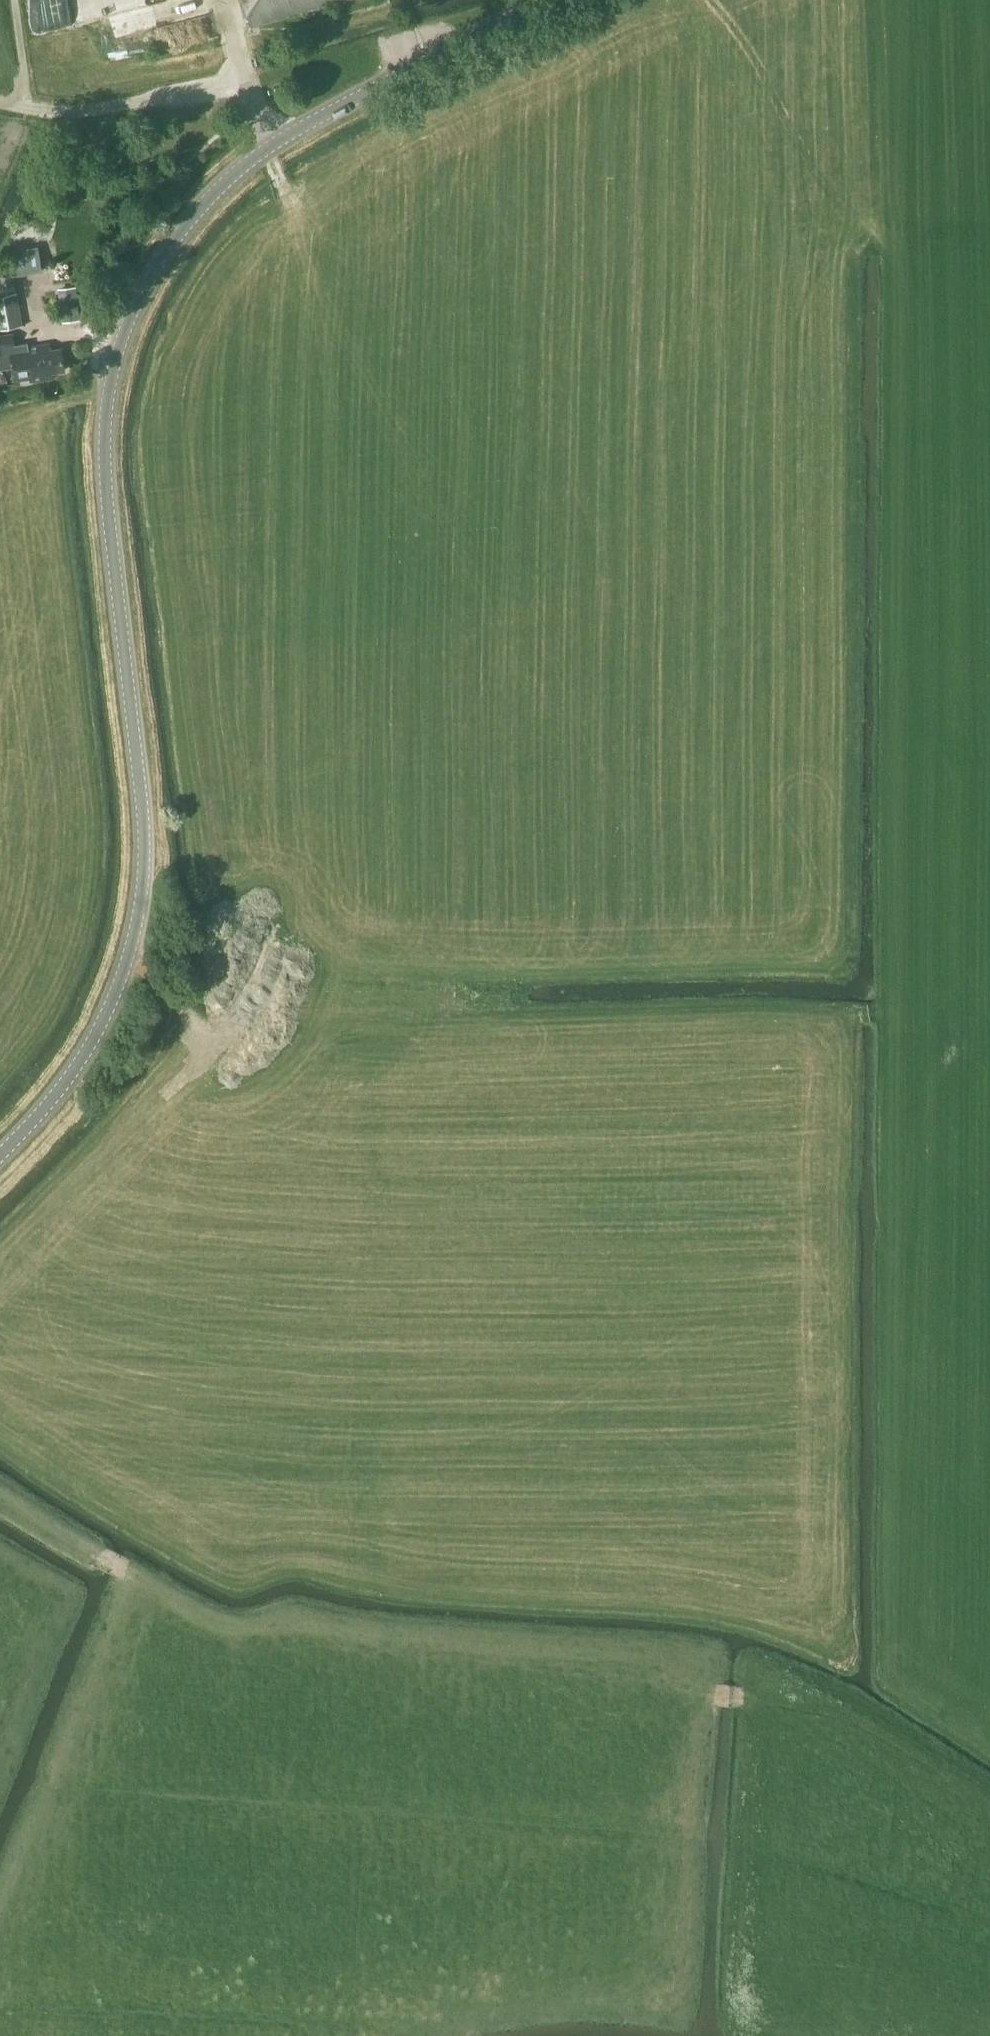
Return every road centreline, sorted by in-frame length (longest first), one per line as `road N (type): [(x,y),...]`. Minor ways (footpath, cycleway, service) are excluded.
road 1 (tertiary): [(0,1156),(89,1047),(134,925),(141,840),(105,509),(104,425),(117,352),(145,283),(182,225),(229,176),(297,129),(540,0)]

